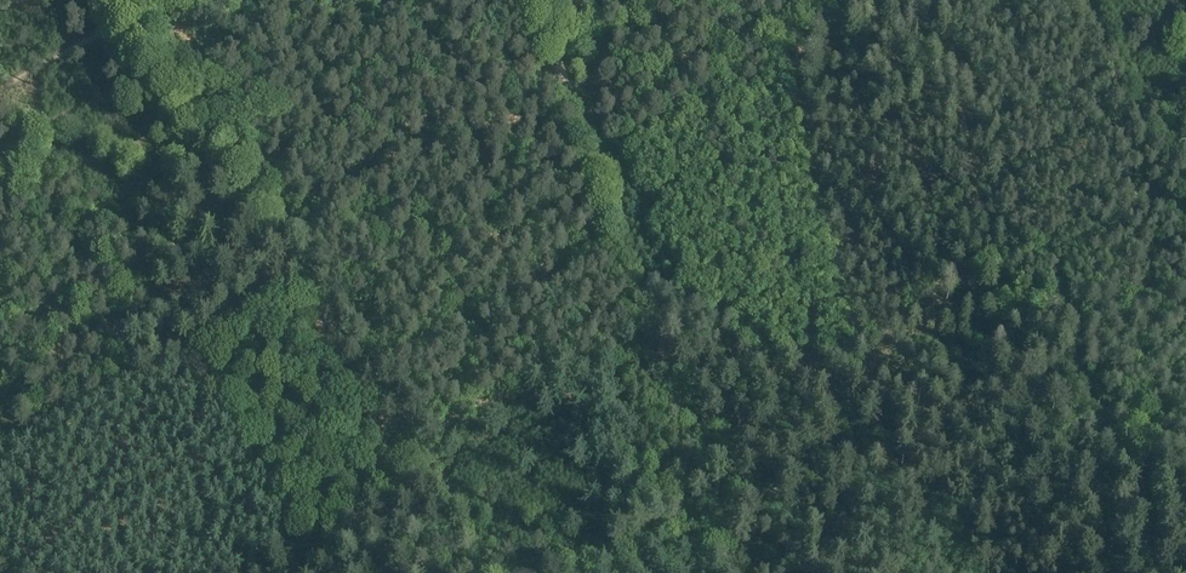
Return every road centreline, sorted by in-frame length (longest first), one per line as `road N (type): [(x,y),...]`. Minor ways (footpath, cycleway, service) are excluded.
road 1 (track): [(591,156),(715,503)]
road 2 (track): [(591,156),(540,0)]
road 3 (track): [(0,90),(134,15)]

